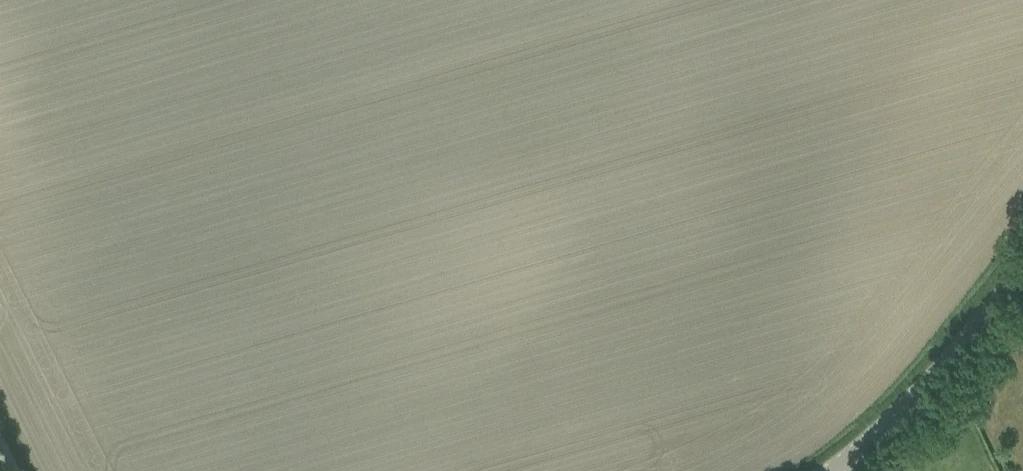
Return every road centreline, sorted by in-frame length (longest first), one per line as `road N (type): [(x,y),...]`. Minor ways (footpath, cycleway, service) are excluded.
road 1 (tertiary): [(829,470),(927,387),(1022,269)]

